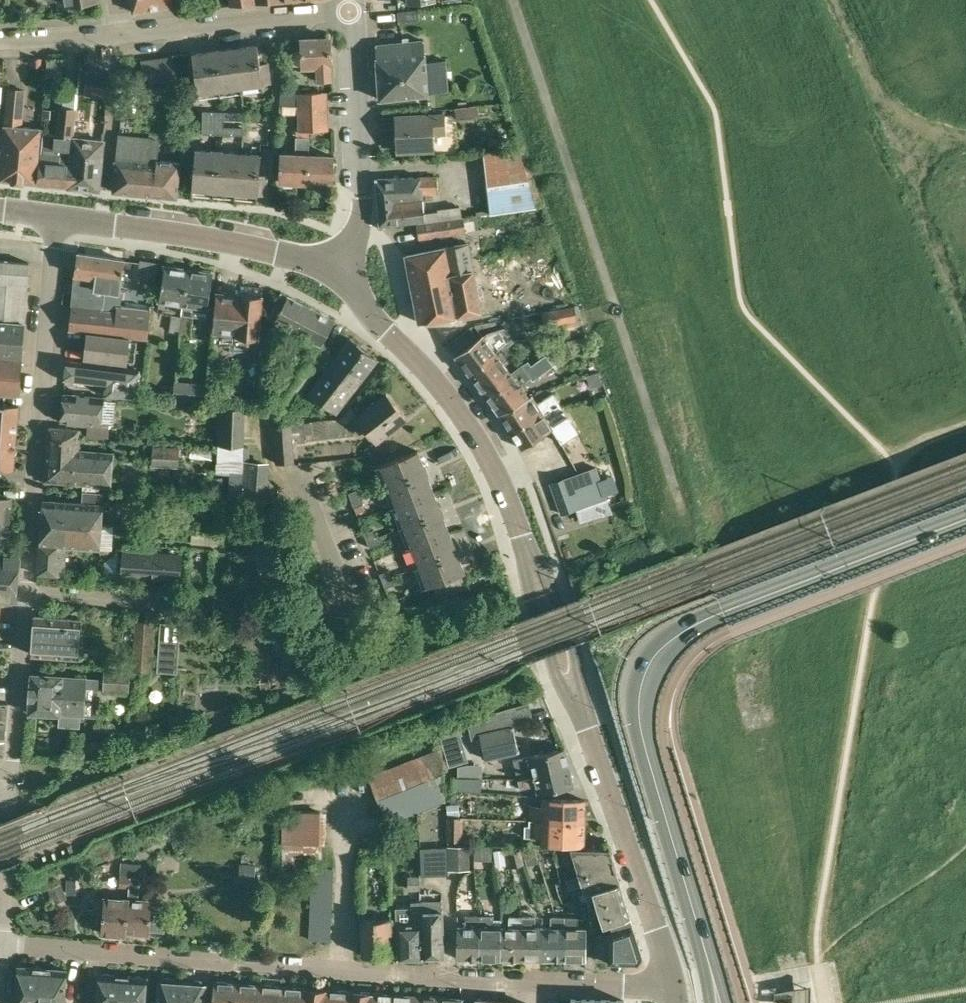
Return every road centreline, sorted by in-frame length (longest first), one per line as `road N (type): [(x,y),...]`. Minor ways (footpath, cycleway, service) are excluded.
road 1 (tertiary): [(718,996),(644,722),(651,665),(678,635),(723,610),(965,515)]
road 2 (residential): [(674,987),(2,944)]
road 3 (residential): [(27,593),(351,608),(294,464)]
road 4 (residential): [(27,593),(56,218)]
road 5 (residential): [(530,560),(498,477),(460,413),(333,270)]
road 6 (residential): [(674,987),(579,700)]
road 7 (residential): [(333,270),(215,240),(56,218)]
road 8 (residential): [(333,270),(356,233),(364,196),(356,10)]
road 9 (residential): [(122,33),(356,10)]
road 10 (residential): [(13,775),(27,593)]
road 11 (residential): [(2,944),(13,775)]
road 12 (residential): [(530,560),(531,596),(557,675),(579,700)]
road 13 (residential): [(579,700),(579,665),(552,587),(530,560)]
road 14 (residential): [(0,40),(122,33)]

